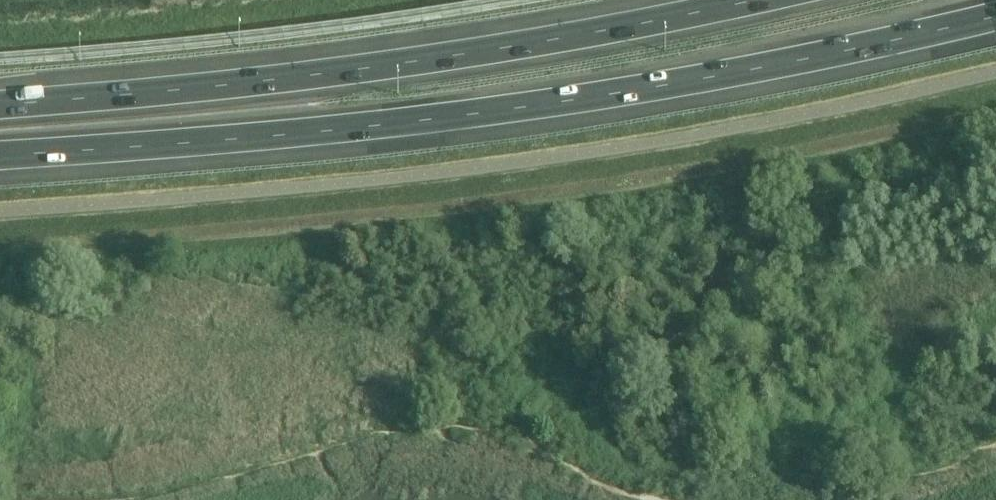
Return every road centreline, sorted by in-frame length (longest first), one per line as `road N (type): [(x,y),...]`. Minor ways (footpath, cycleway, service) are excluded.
road 1 (motorway): [(0,157),(472,116),(711,79),(995,16)]
road 2 (motorway): [(761,0),(427,60),(0,106)]

